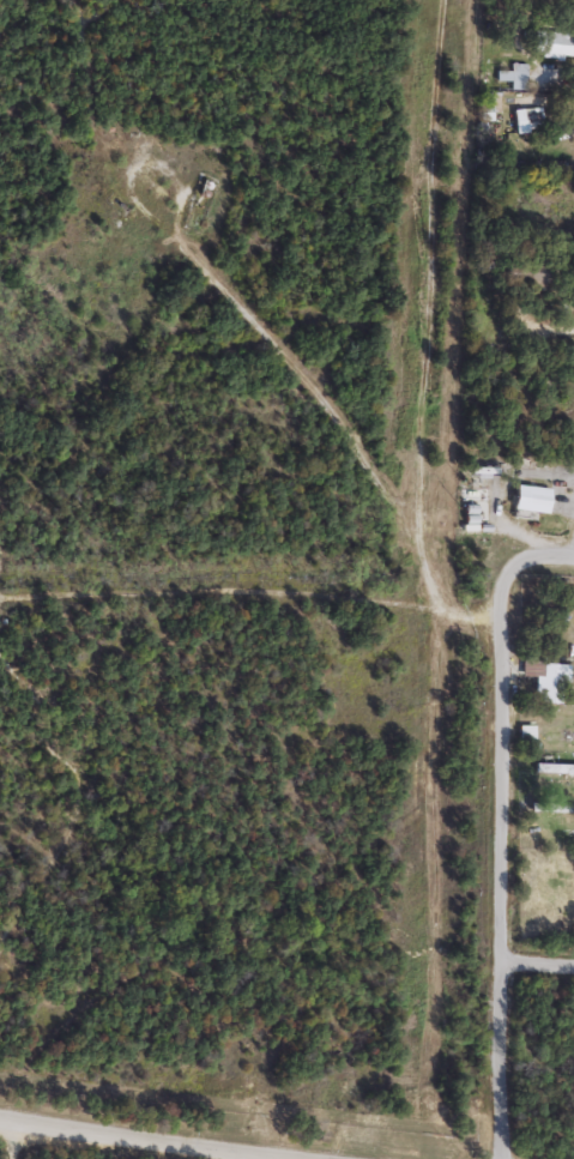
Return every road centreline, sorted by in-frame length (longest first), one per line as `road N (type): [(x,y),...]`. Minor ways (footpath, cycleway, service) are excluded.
road 1 (residential): [(374,616),(0,601)]
road 2 (residential): [(506,955),(500,617)]
road 3 (residential): [(273,1157),(0,1114)]
road 4 (residential): [(510,1158),(506,955),(573,960)]
road 5 (residential): [(374,616),(500,617),(519,562),(573,549)]

